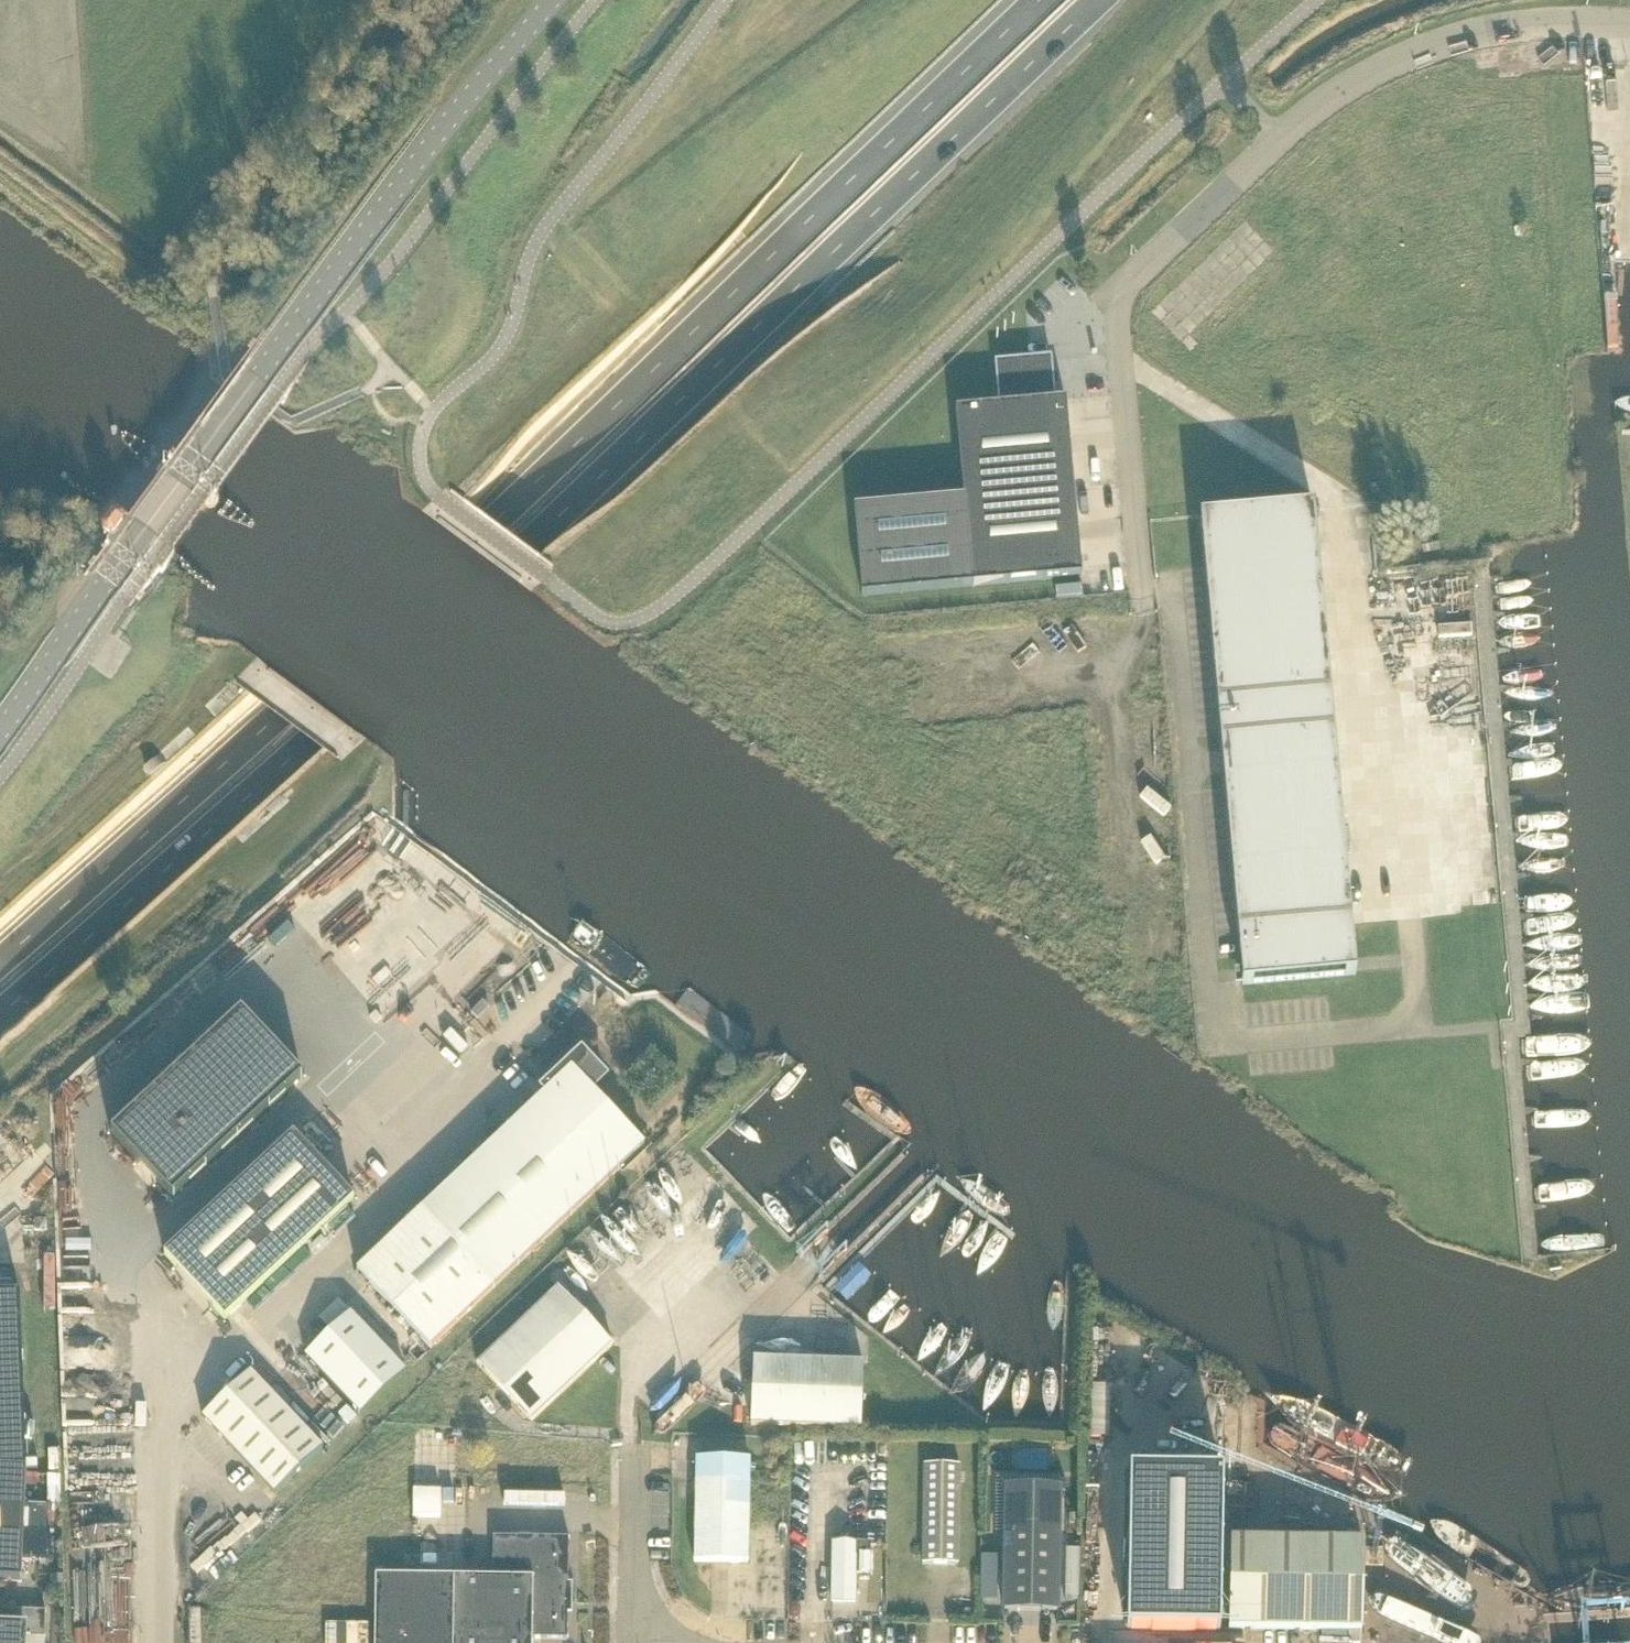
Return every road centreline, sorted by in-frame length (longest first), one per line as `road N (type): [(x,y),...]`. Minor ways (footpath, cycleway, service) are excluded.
road 1 (trunk): [(0,1014),(520,542),(1099,0)]
road 2 (trunk): [(1040,0),(488,518),(0,959)]
road 3 (unclassified): [(556,0),(375,220),(0,733)]
road 4 (unclassified): [(1144,612),(1123,360),(1128,286),(1279,141),(1347,88),(1477,37),(1629,24)]
road 5 (unclassified): [(633,1642),(635,1459)]

